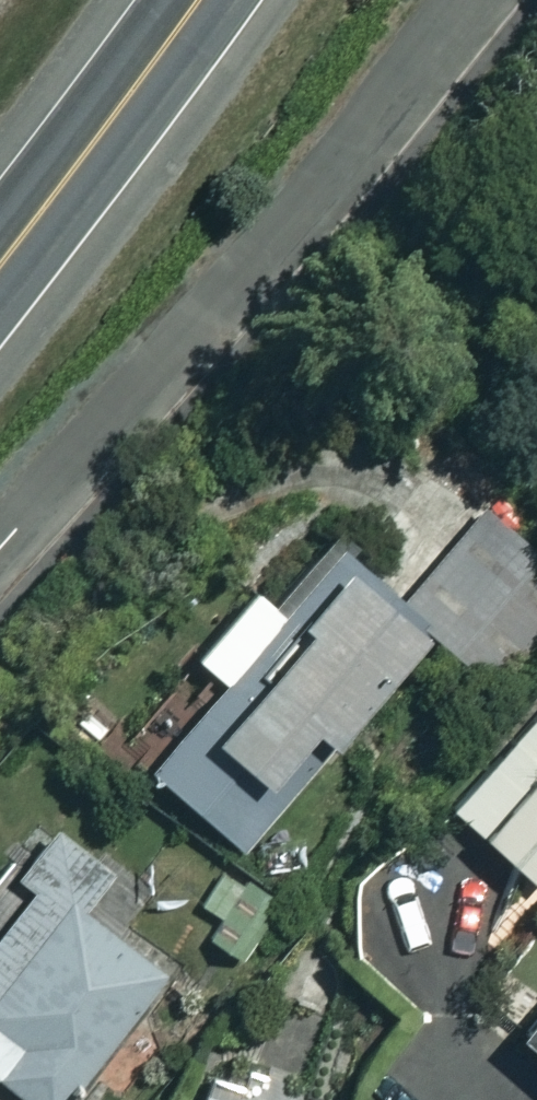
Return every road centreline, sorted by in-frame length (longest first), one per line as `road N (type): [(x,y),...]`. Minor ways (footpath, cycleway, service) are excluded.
road 1 (residential): [(0,549),(471,0)]
road 2 (trunk): [(0,264),(196,0)]

